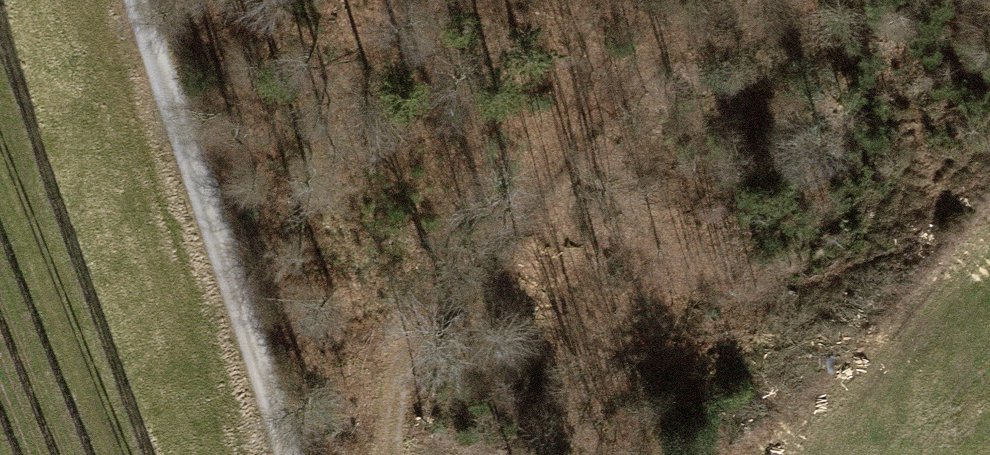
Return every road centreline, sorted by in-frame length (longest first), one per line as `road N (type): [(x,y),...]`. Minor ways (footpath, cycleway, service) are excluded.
road 1 (track): [(395,454),(402,384),(424,326),(504,210),(629,76),(746,0)]
road 2 (track): [(288,454),(138,0)]
road 3 (track): [(561,143),(566,0)]

